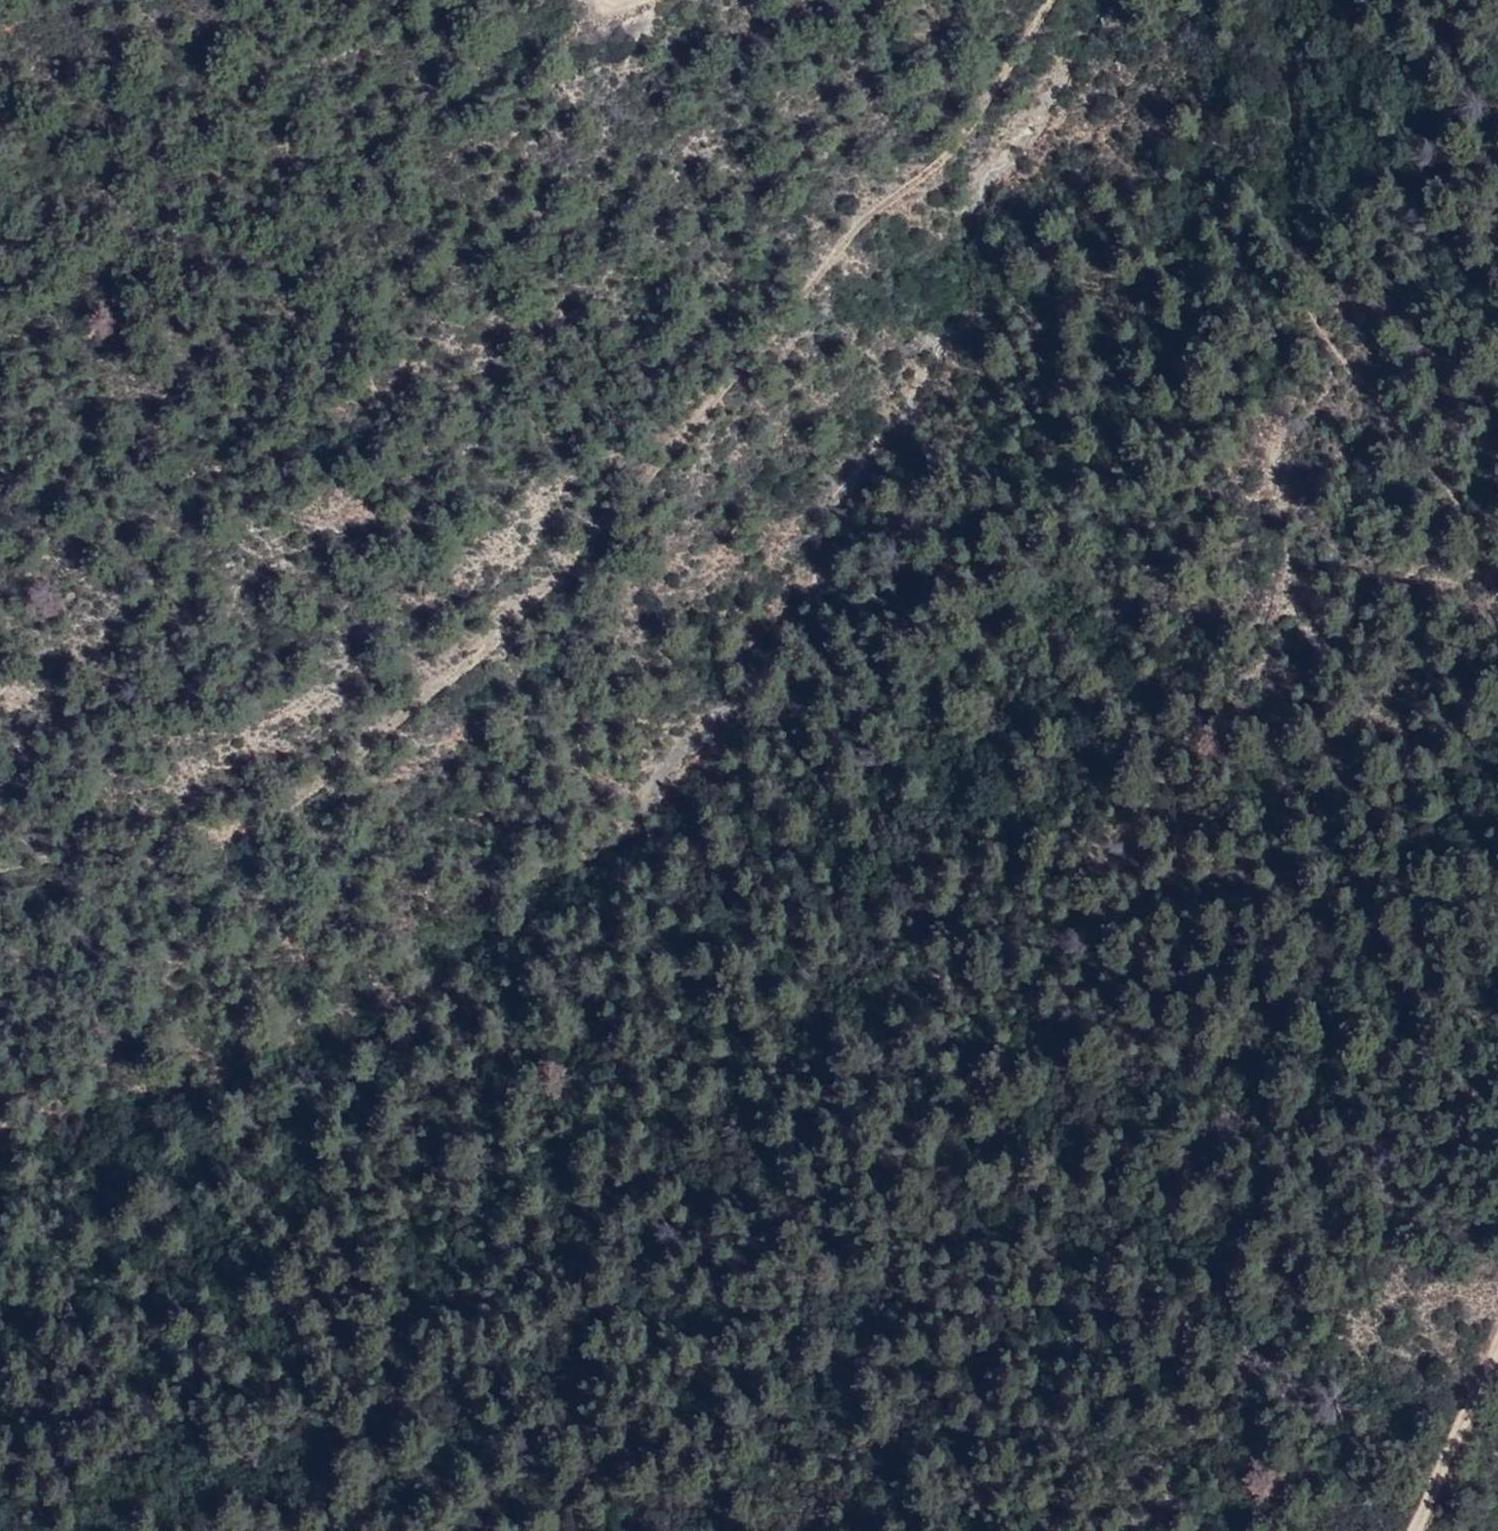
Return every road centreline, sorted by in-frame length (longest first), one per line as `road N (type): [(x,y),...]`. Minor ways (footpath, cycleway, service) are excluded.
road 1 (track): [(1050,0),(954,144),(868,217),(499,638),(382,725),(312,791),(240,825),(0,867)]
road 2 (track): [(1497,1344),(1414,1530)]

